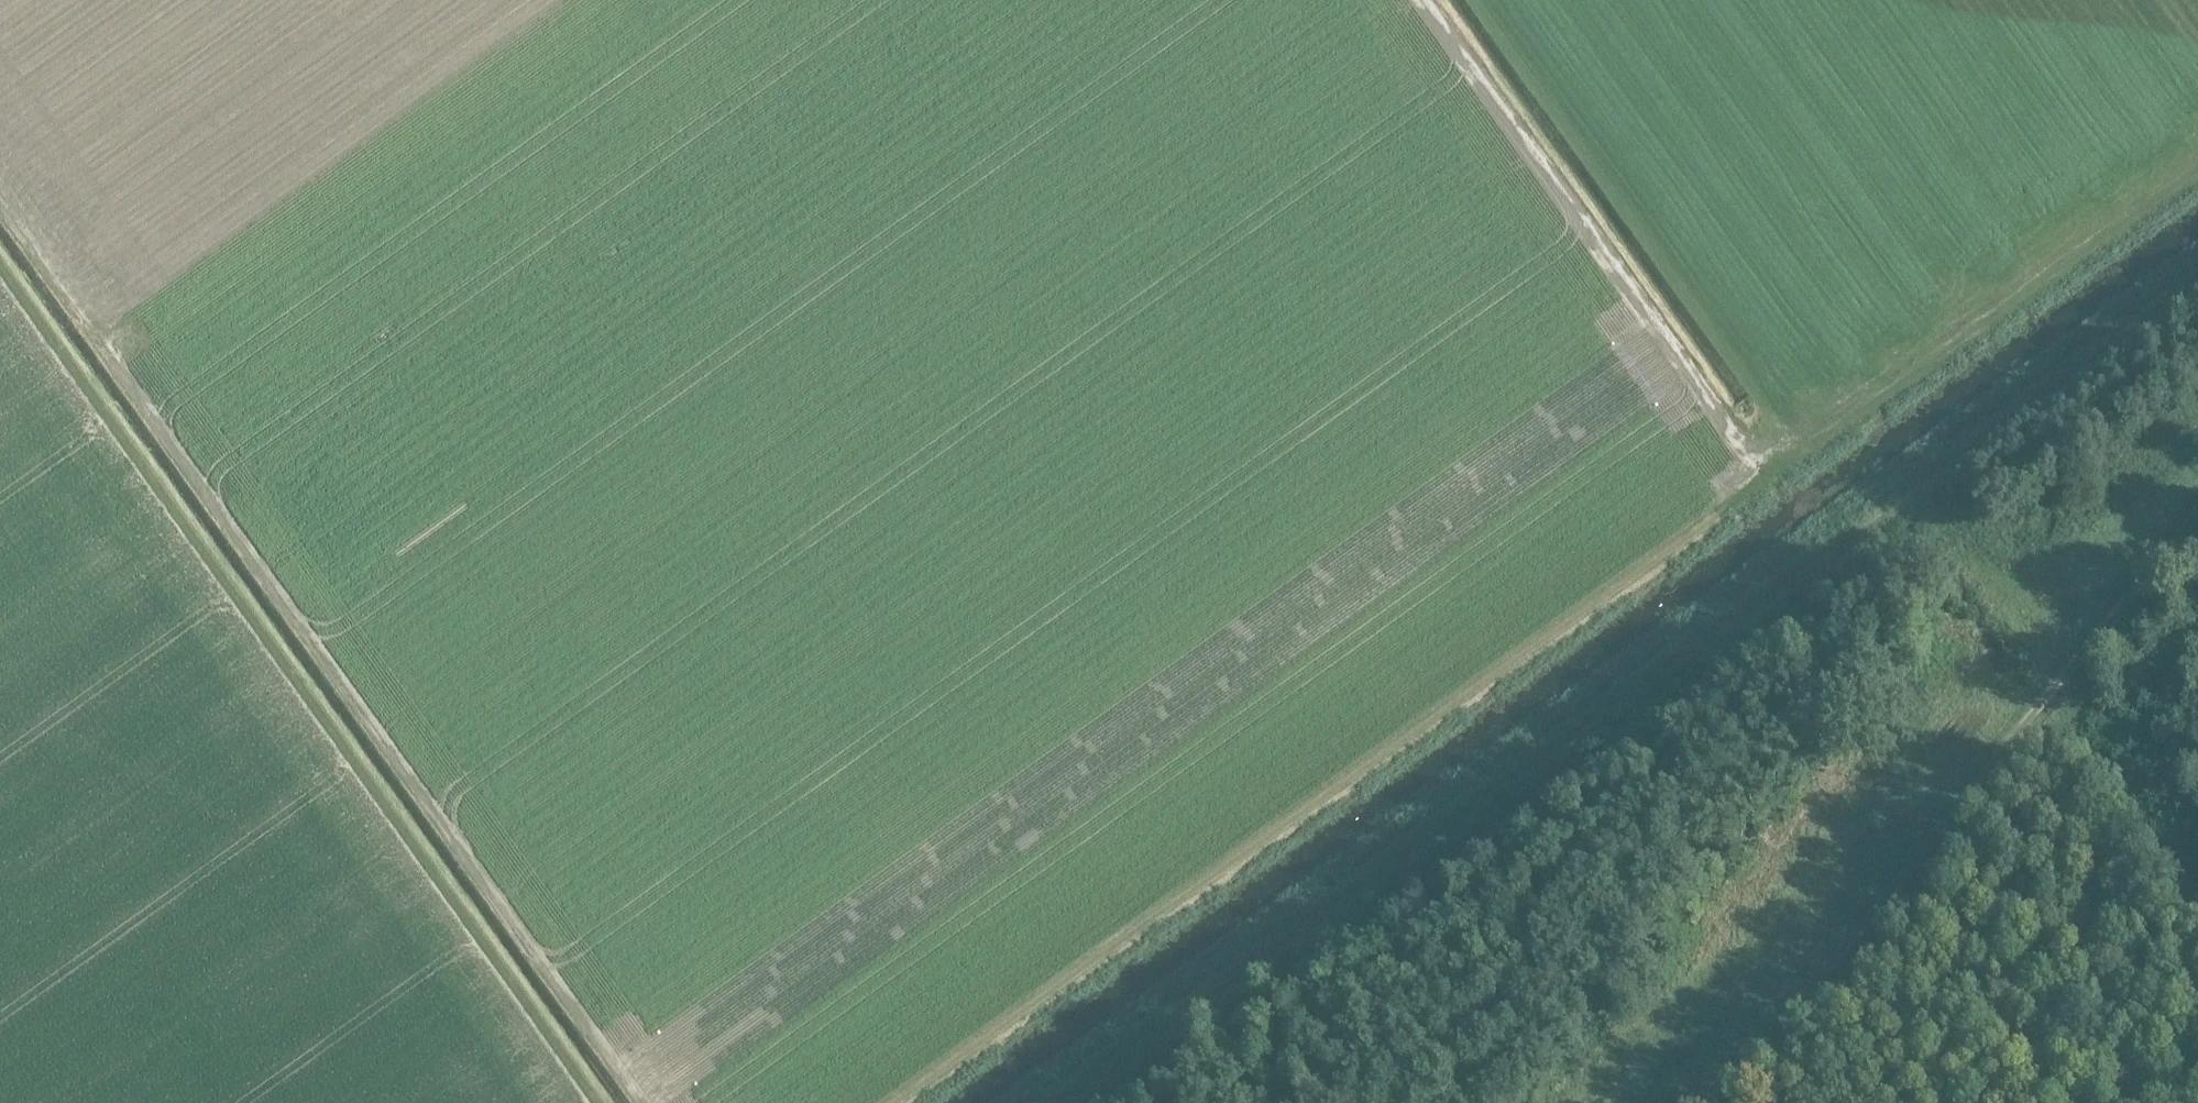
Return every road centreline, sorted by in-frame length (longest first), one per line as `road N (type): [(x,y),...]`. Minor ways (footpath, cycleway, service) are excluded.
road 1 (track): [(1069,1102),(2197,290)]
road 2 (track): [(2197,510),(1770,1037),(1693,1102)]

